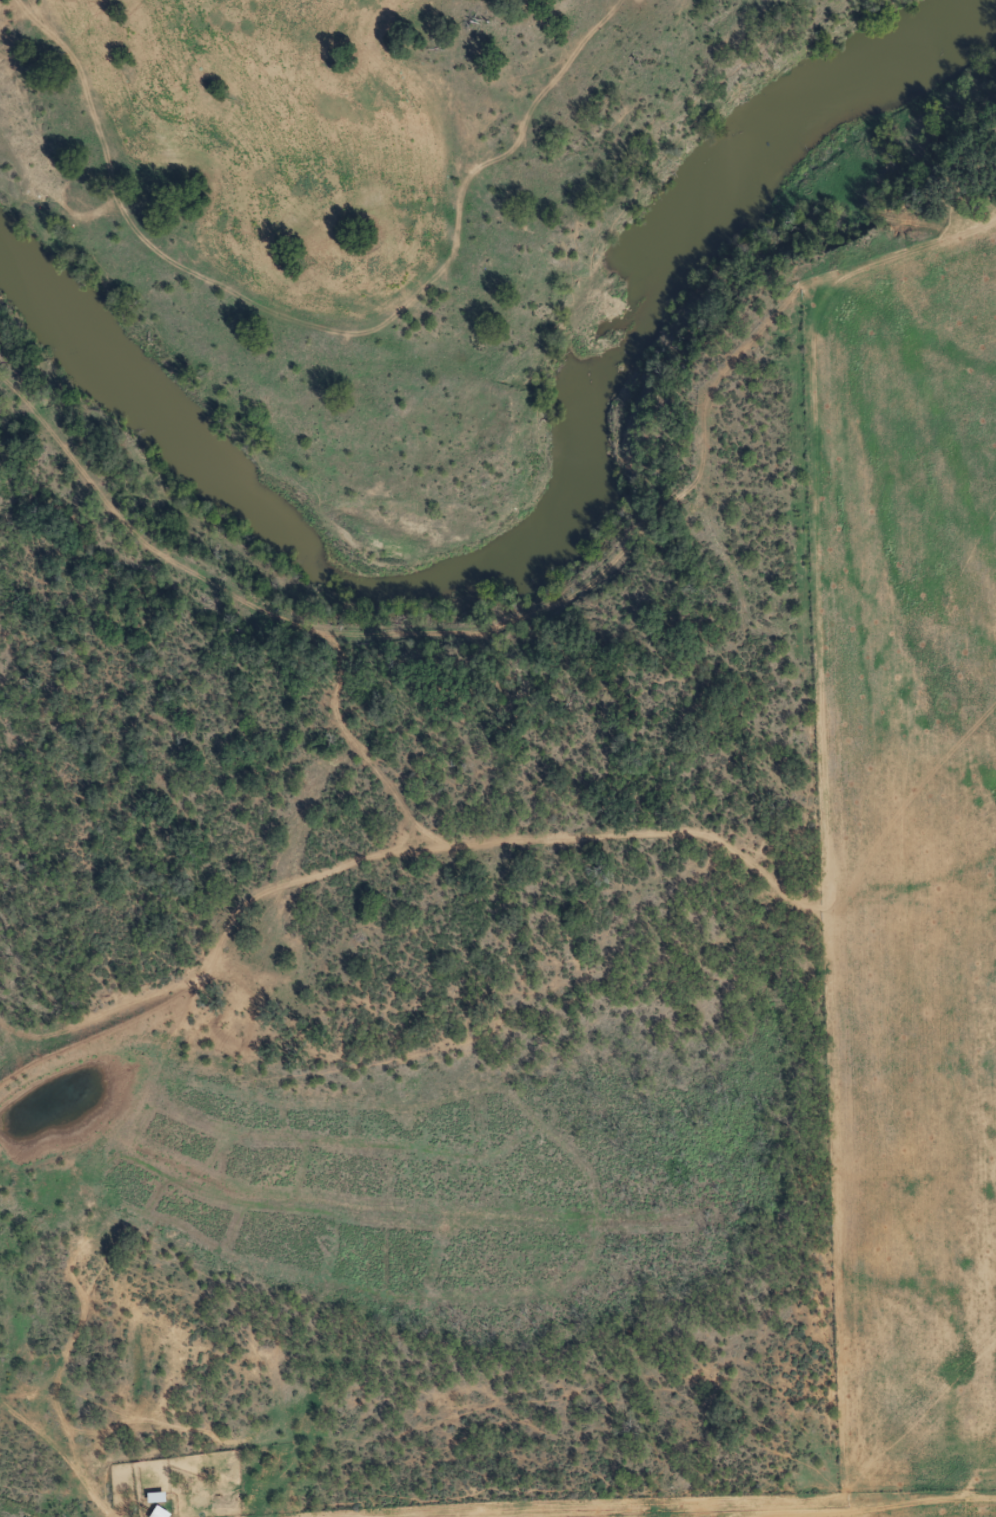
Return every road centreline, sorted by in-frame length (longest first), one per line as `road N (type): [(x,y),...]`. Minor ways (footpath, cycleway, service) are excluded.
road 1 (track): [(659,1516),(849,1489),(995,1492)]
road 2 (track): [(0,1366),(123,1516)]

